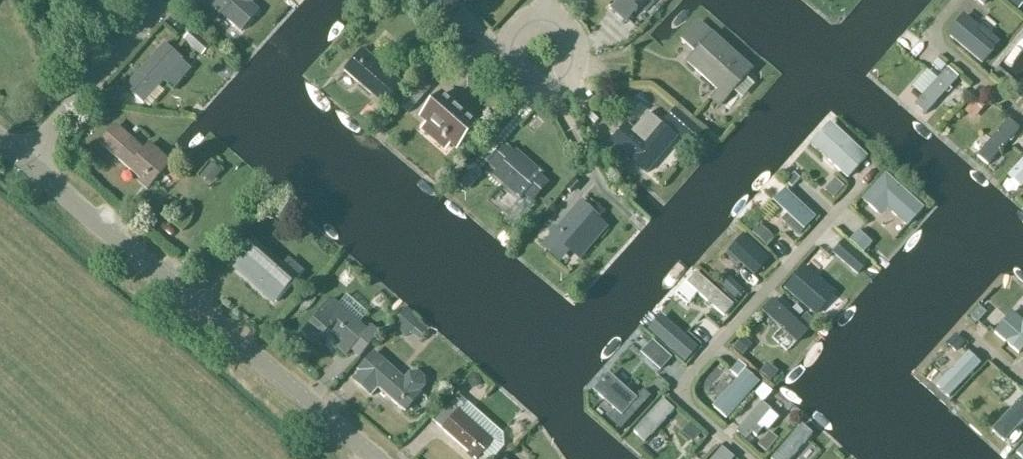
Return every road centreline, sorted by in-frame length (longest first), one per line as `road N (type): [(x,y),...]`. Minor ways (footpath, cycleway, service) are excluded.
road 1 (tertiary): [(375,458),(25,160)]
road 2 (unclassified): [(543,11),(573,28),(579,50),(571,78),(541,95),(511,80),(503,58),(513,26),(532,13)]
road 3 (unclassified): [(25,160),(165,0)]

